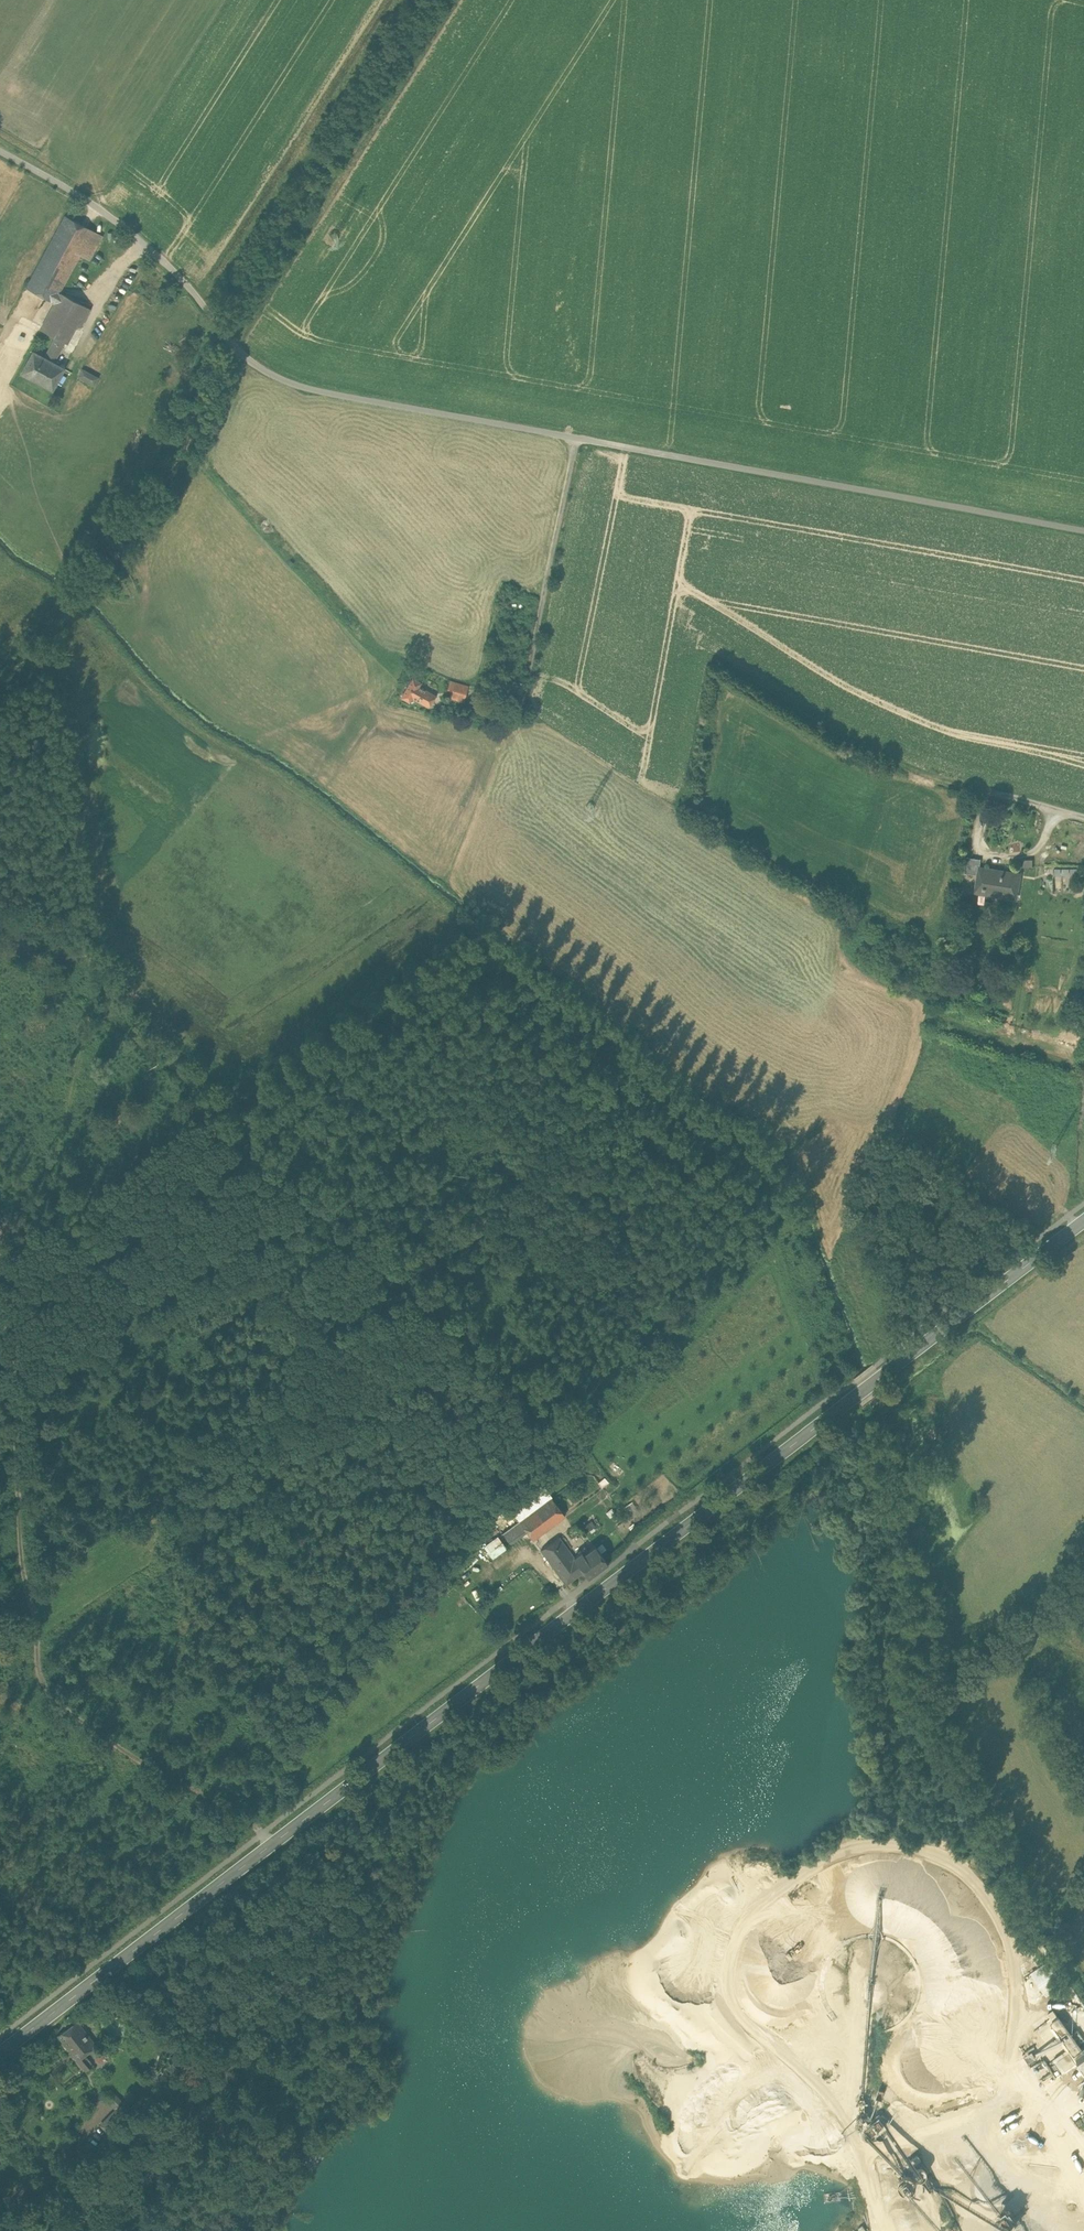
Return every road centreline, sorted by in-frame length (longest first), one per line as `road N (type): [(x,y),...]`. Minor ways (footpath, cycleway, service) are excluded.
road 1 (secondary): [(0,2052),(1083,1219)]
road 2 (unclassified): [(1083,528),(286,383),(237,351),(182,277),(97,207),(0,153)]
road 3 (track): [(271,1844),(246,1820),(59,1709),(37,1674),(0,1293)]
road 4 (track): [(124,957),(91,1006),(52,1186),(38,1215),(0,1244)]
road 5 (track): [(716,663),(858,747),(989,793)]

